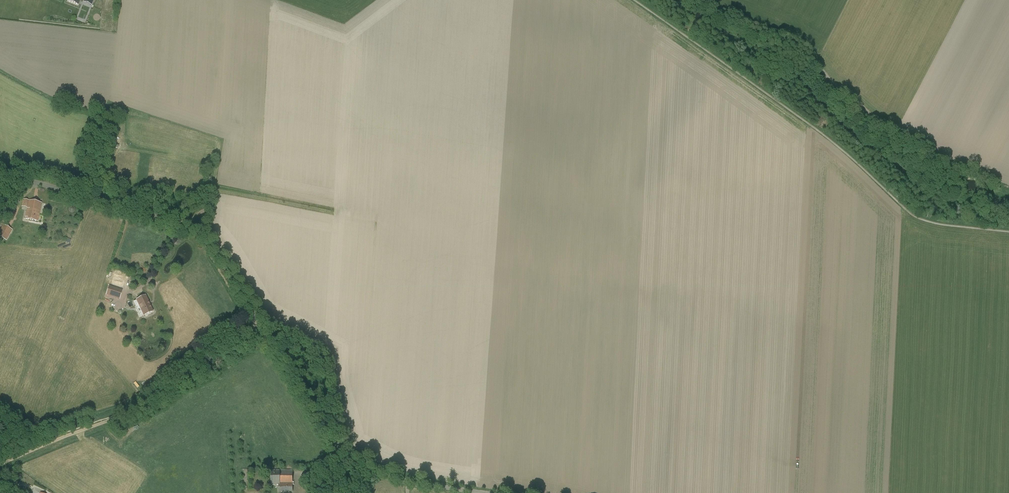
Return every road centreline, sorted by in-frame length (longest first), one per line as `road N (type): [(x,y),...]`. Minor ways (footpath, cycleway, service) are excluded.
road 1 (unclassified): [(478,492),(391,474),(328,436),(202,234),(26,185),(0,167)]
road 2 (track): [(0,464),(126,414),(206,347),(259,322)]

